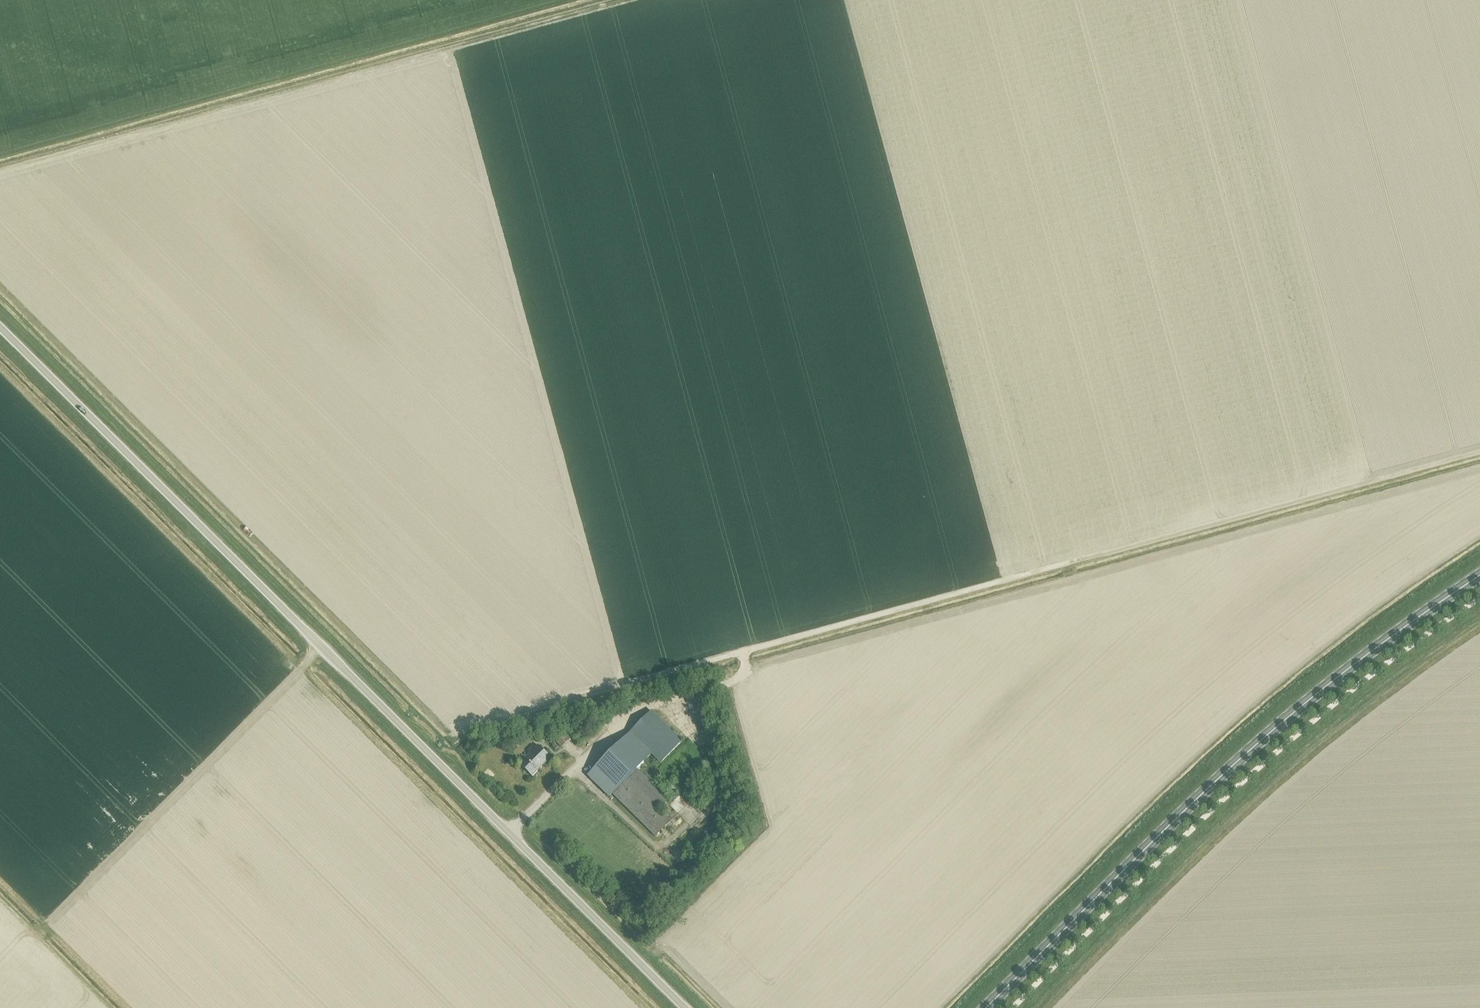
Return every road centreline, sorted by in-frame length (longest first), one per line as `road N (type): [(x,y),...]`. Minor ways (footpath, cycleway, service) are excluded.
road 1 (tertiary): [(684,1007),(0,330)]
road 2 (secondary): [(985,1007),(1249,750),(1479,575)]

